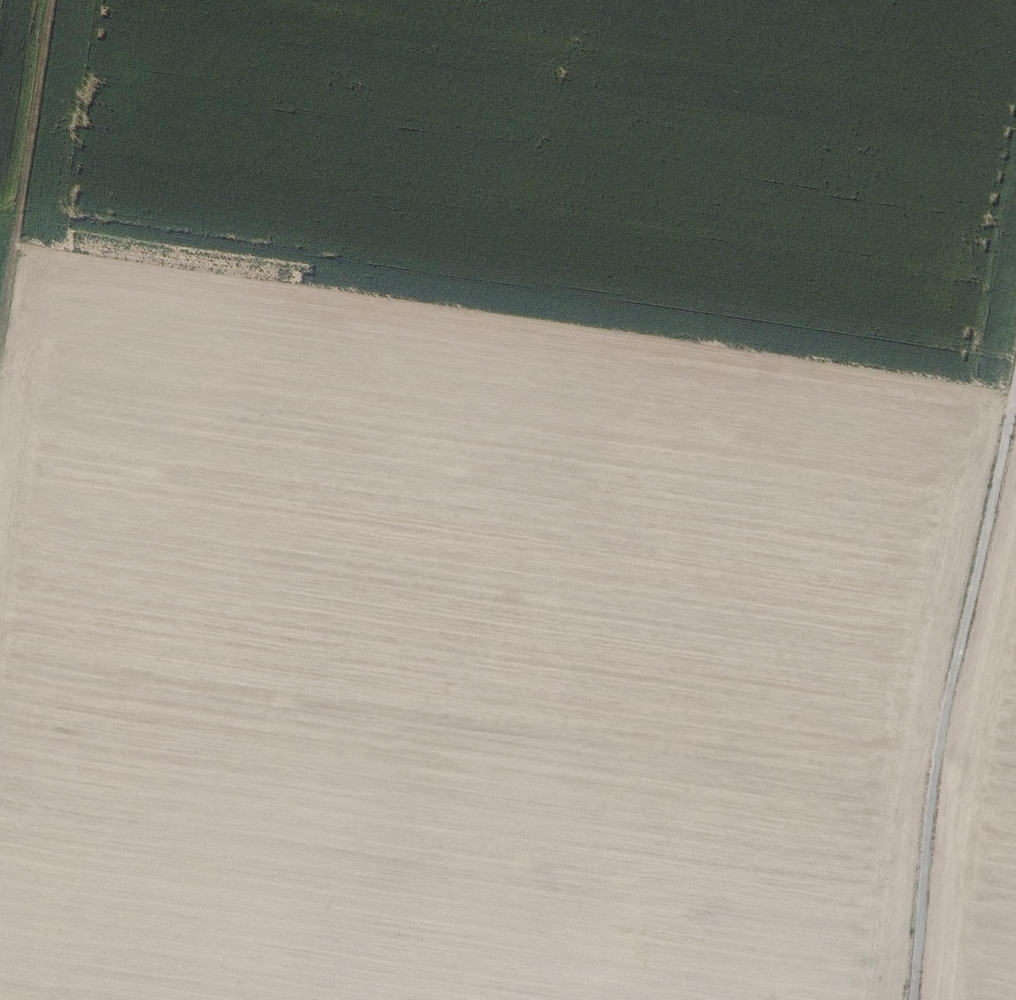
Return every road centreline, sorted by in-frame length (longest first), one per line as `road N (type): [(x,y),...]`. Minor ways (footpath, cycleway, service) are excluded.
road 1 (unclassified): [(912,999),(939,740),(1015,385)]
road 2 (track): [(0,340),(48,0)]

